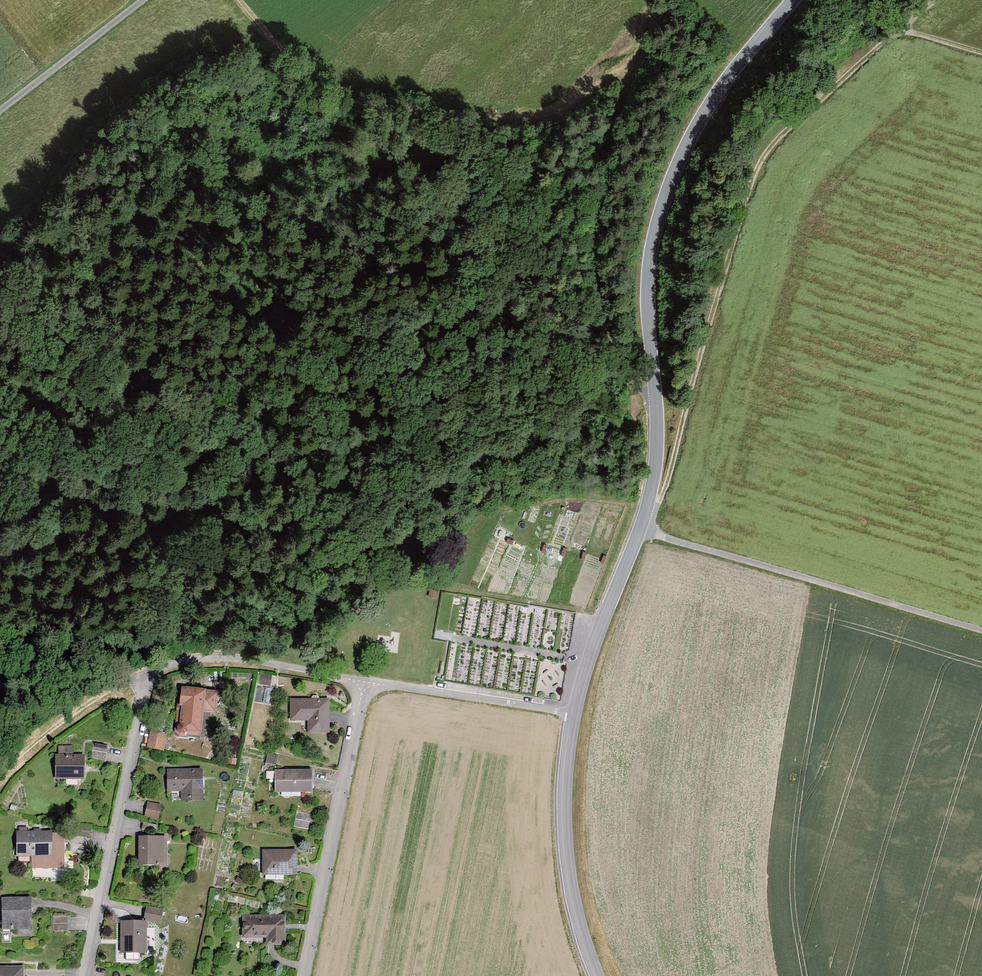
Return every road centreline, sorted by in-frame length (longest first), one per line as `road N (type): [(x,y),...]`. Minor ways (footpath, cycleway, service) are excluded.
road 1 (tertiary): [(573,713),(654,477),(646,312),(654,232),(711,96),(798,0)]
road 2 (track): [(617,362),(284,473),(118,596),(0,585)]
road 3 (track): [(655,530),(686,449),(766,138),(897,31),(981,56)]
road 4 (track): [(242,0),(298,60),(476,103),(552,77),(638,32)]
road 5 (track): [(643,0),(595,265),(617,362),(655,402)]
road 6 (track): [(655,530),(981,624)]
road 7 (residential): [(84,975),(145,671)]
road 8 (residential): [(303,975),(359,679)]
road 9 (tertiary): [(573,713),(566,761),(570,883),(599,975)]
road 10 (residential): [(145,671),(225,653),(359,679)]
road 11 (residential): [(359,679),(573,713)]
road 12 (unclassified): [(141,0),(0,109)]
road 13 (residential): [(0,772),(85,702),(145,671)]

